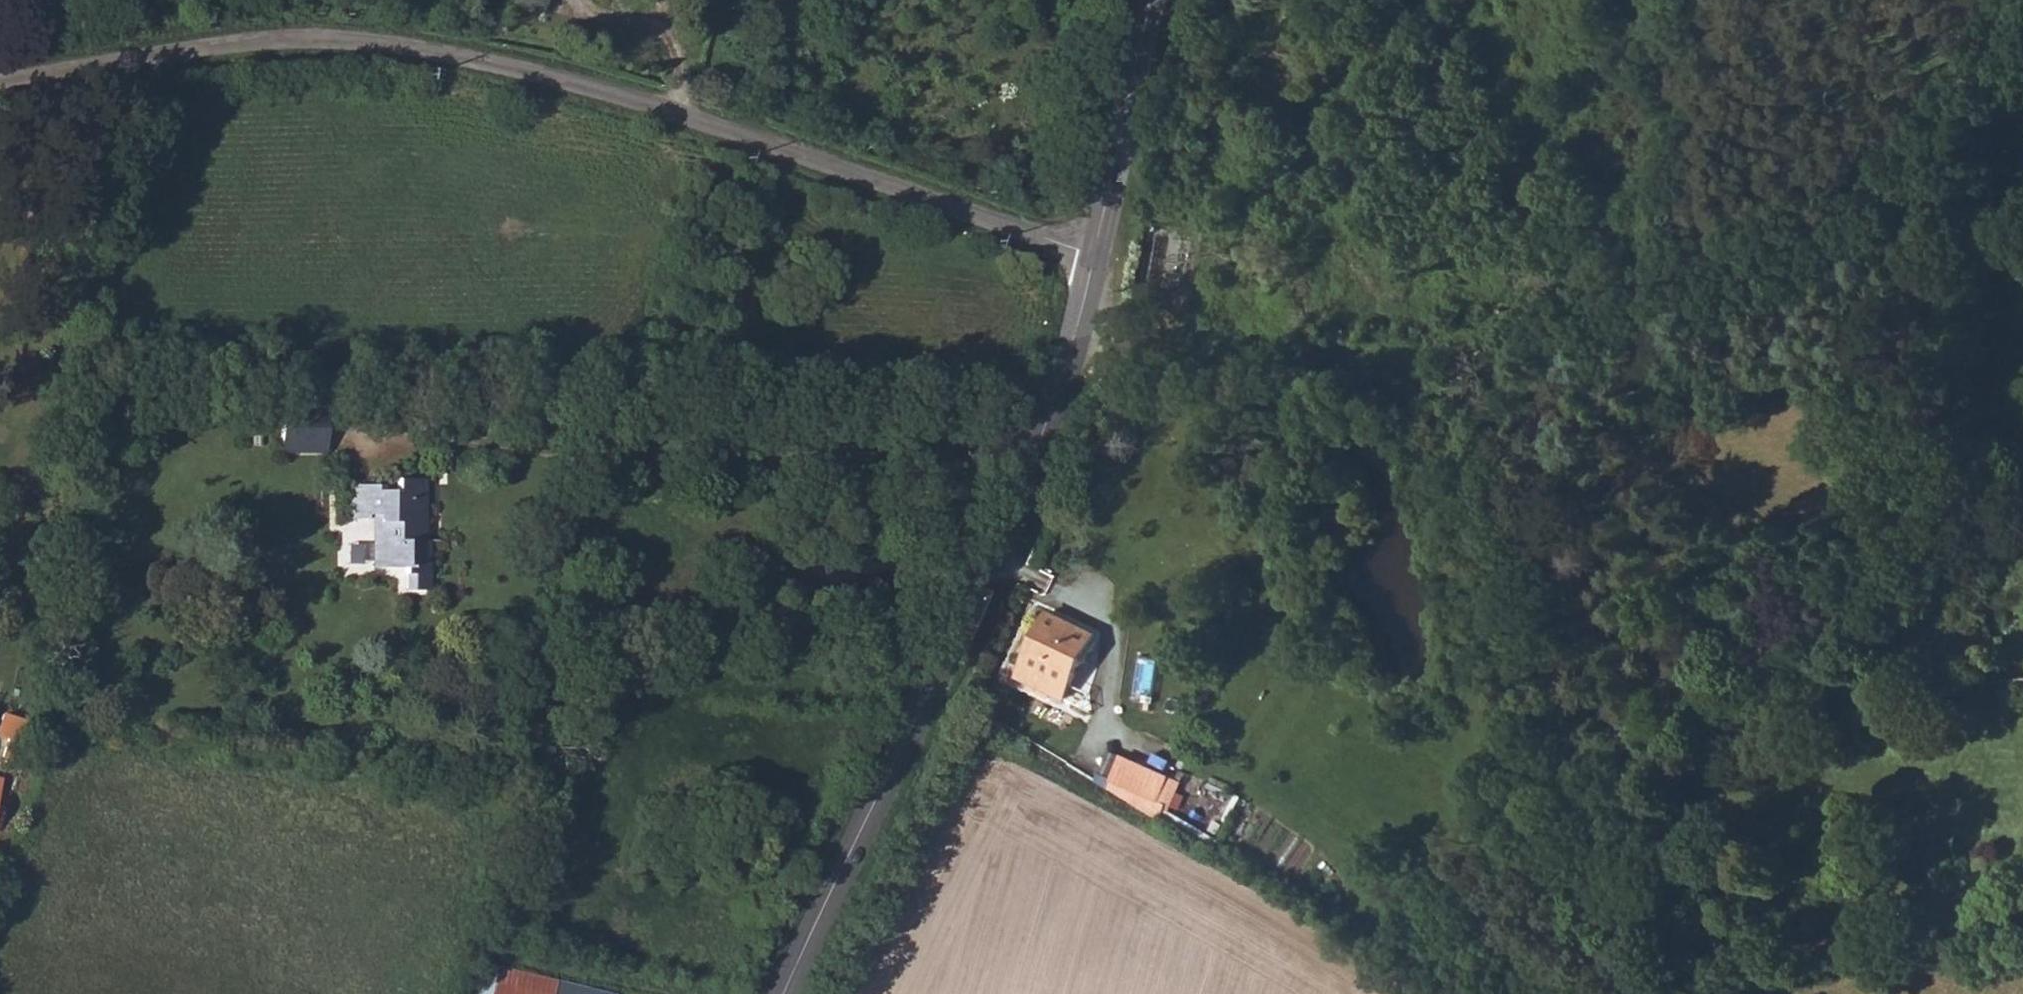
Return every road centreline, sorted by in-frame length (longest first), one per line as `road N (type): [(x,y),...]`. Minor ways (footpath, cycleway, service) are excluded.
road 1 (unclassified): [(0,78),(292,37),(369,43),(626,99),(1095,255)]
road 2 (track): [(2022,943),(1742,954),(1674,941),(1613,847),(1562,731),(1462,418),(1434,378),(1400,356)]
road 3 (tertiary): [(790,993),(1040,439),(1095,255)]
road 4 (tertiary): [(1095,255),(1152,0)]

